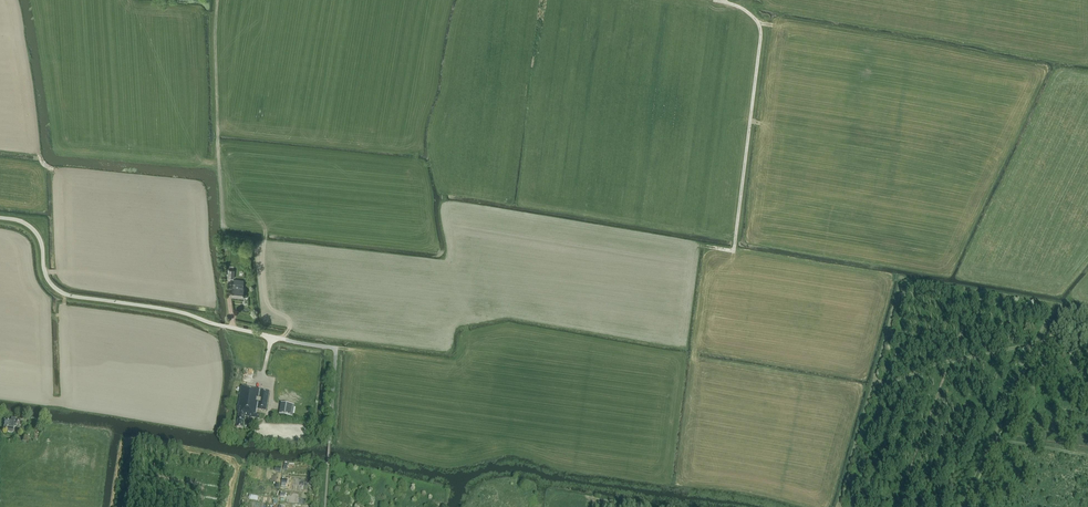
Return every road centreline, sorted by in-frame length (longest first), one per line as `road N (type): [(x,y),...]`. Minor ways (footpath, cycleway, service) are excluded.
road 1 (unclassified): [(285,339),(63,293),(46,274),(38,235),(0,217)]
road 2 (track): [(722,0),(755,19),(761,36),(734,251),(698,245)]

